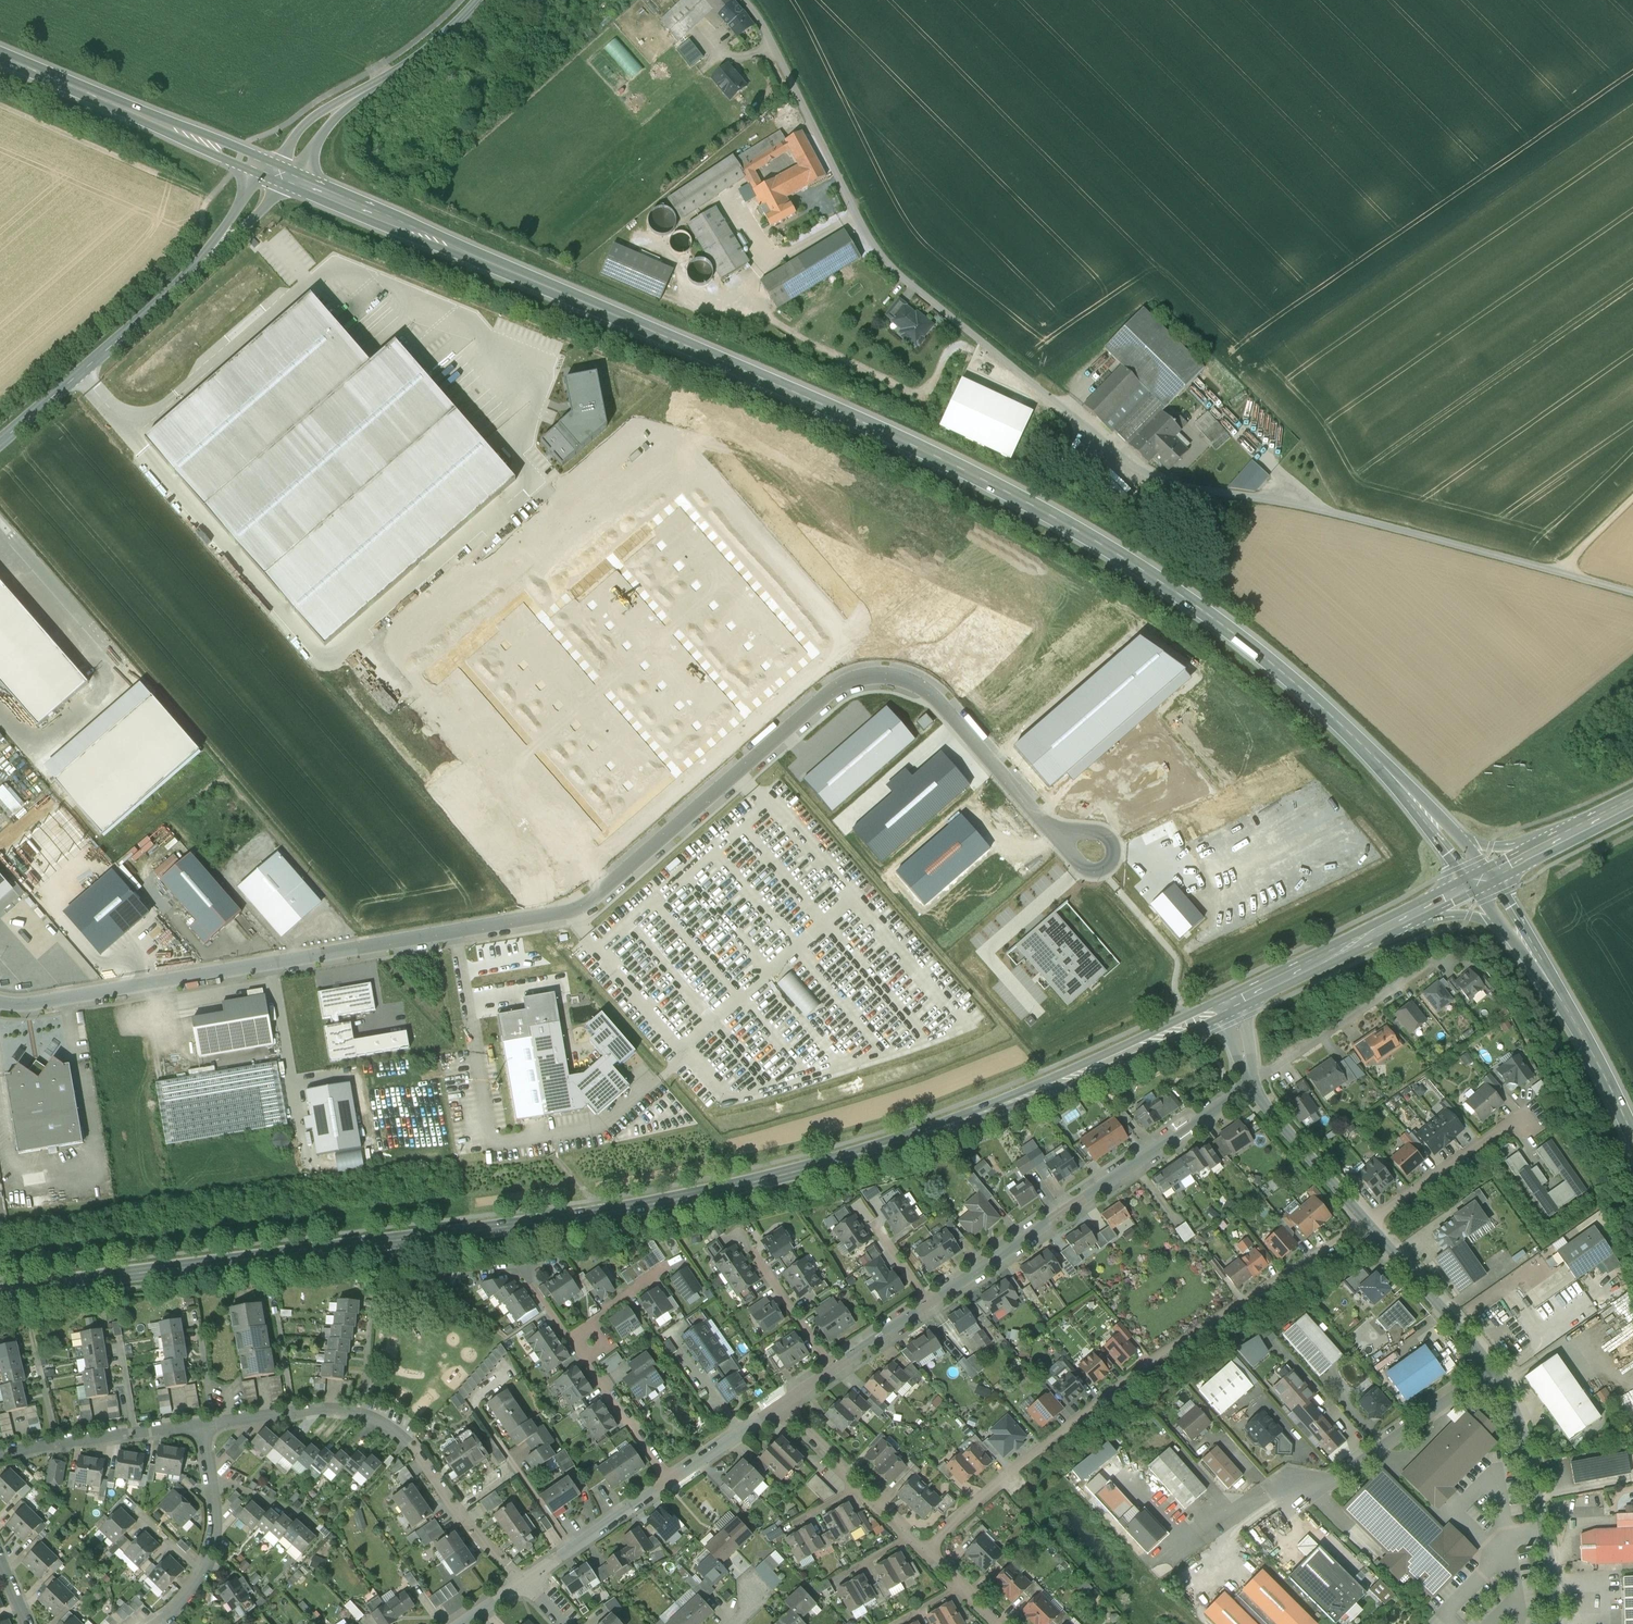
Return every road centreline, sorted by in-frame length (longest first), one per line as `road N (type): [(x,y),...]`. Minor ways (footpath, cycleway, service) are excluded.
road 1 (secondary): [(280,175),(792,392),(1053,517),(1237,637),(1392,776)]
road 2 (secondary): [(1225,1007),(971,1117),(741,1186),(601,1215),(0,1294)]
road 3 (unclassified): [(741,0),(757,15),(871,241),(898,275),(1144,474),(1177,488),(1321,510),(1632,595)]
road 4 (residential): [(924,1548),(1165,1350),(1368,1220)]
road 5 (residential): [(201,1424),(319,1408),(375,1419),(412,1444),(467,1524),(523,1582)]
road 6 (residential): [(928,1304),(1252,1083)]
road 7 (residential): [(1495,1367),(1322,1489),(1281,1498),(1167,1576)]
road 8 (tertiary): [(280,175),(195,271),(0,443)]
road 9 (secondary): [(0,57),(280,175)]
road 10 (tertiary): [(480,0),(418,60),(320,123),(280,175)]
road 11 (residential): [(1556,1623),(1530,1459),(1495,1367)]
road 12 (track): [(211,198),(0,107)]
road 13 (residential): [(1252,1083),(1440,958)]
road 14 (residential): [(201,1424),(213,1518),(208,1561),(187,1598),(158,1623)]
road 15 (residential): [(0,1455),(201,1424)]
road 16 (residential): [(779,1406),(924,1548)]
road 17 (residential): [(1495,1367),(1368,1220)]
road 18 (secondary): [(1395,924),(1225,1007)]
road 19 (residential): [(1368,1220),(1520,1115)]
road 20 (secondary): [(1549,982),(1607,1079),(1632,1142)]
road 21 (residential): [(1368,1220),(1275,1119),(1252,1083)]
road 22 (residential): [(523,1582),(670,1481)]
road 23 (residential): [(670,1481),(571,1339)]
road 24 (residential): [(832,1370),(753,1253)]
road 25 (secondary): [(1392,776),(1473,884)]
road 26 (residential): [(670,1481),(779,1406)]
road 27 (secondary): [(1395,924),(1469,916),(1512,940)]
road 28 (secondary): [(1573,834),(1502,847),(1454,833)]
road 29 (secondary): [(1549,982),(1488,877)]

